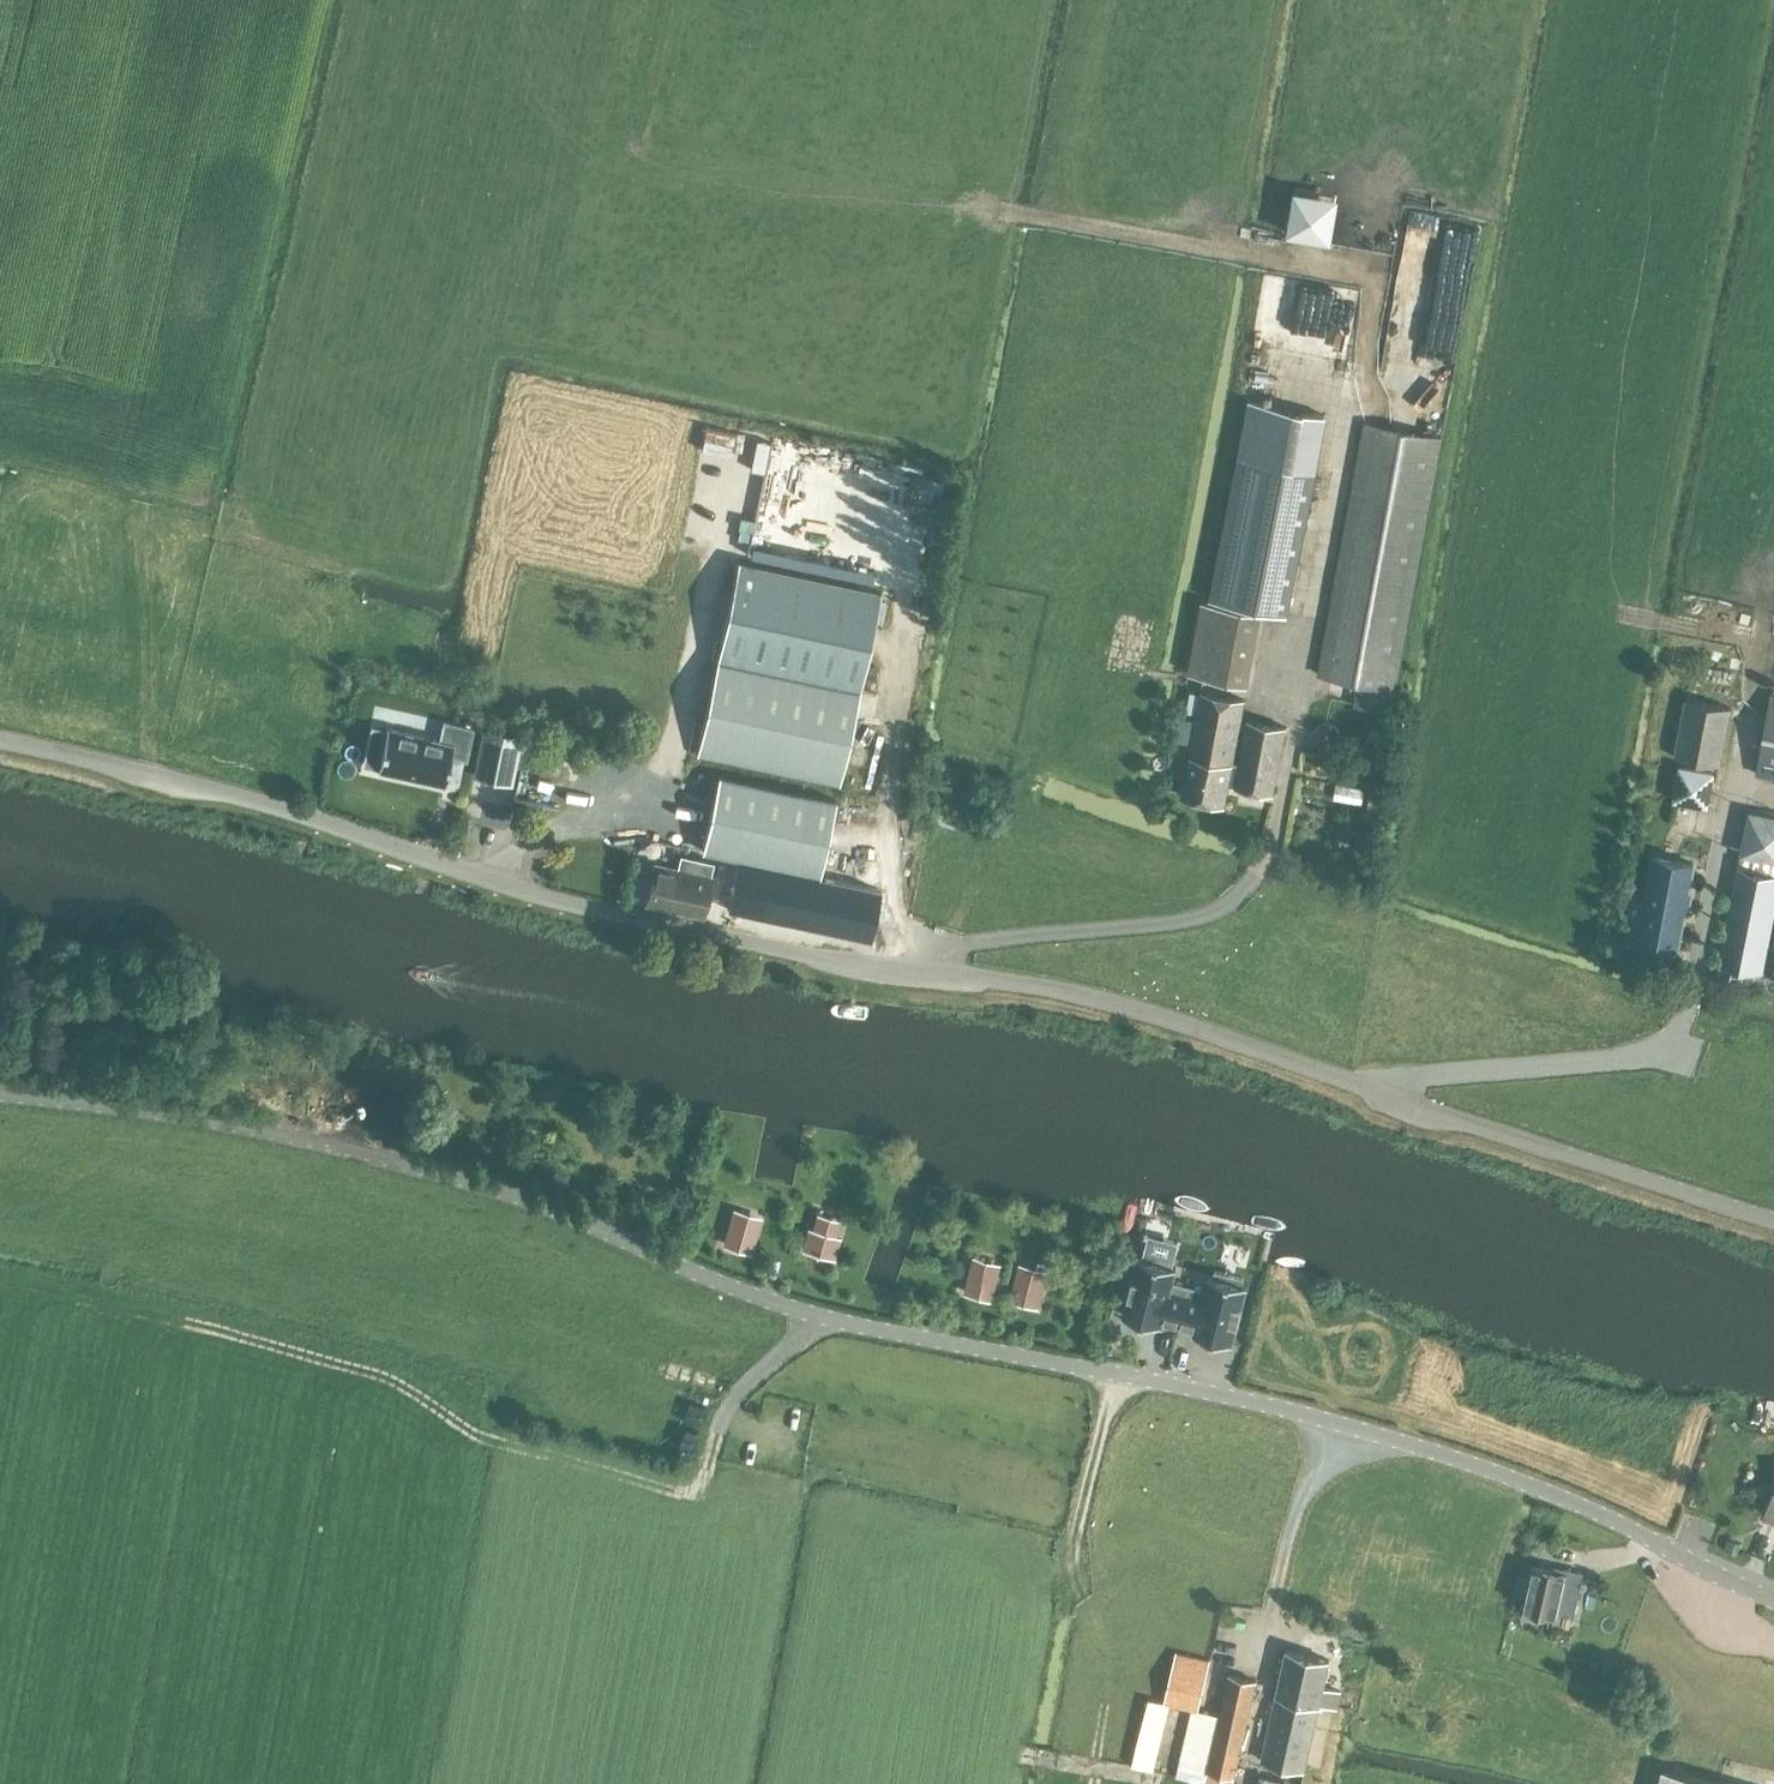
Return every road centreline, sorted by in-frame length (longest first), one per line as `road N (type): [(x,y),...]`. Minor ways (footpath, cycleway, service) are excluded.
road 1 (unclassified): [(1773,1599),(1603,1514),(1347,1425),(828,1317),(496,1188),(334,1144),(0,1093)]
road 2 (tertiary): [(1773,1221),(1069,992),(783,949),(525,891),(186,782),(0,741)]
road 3 (track): [(828,1317),(790,1342),(728,1408),(699,1496),(497,1443),(392,1378),(186,1323)]

